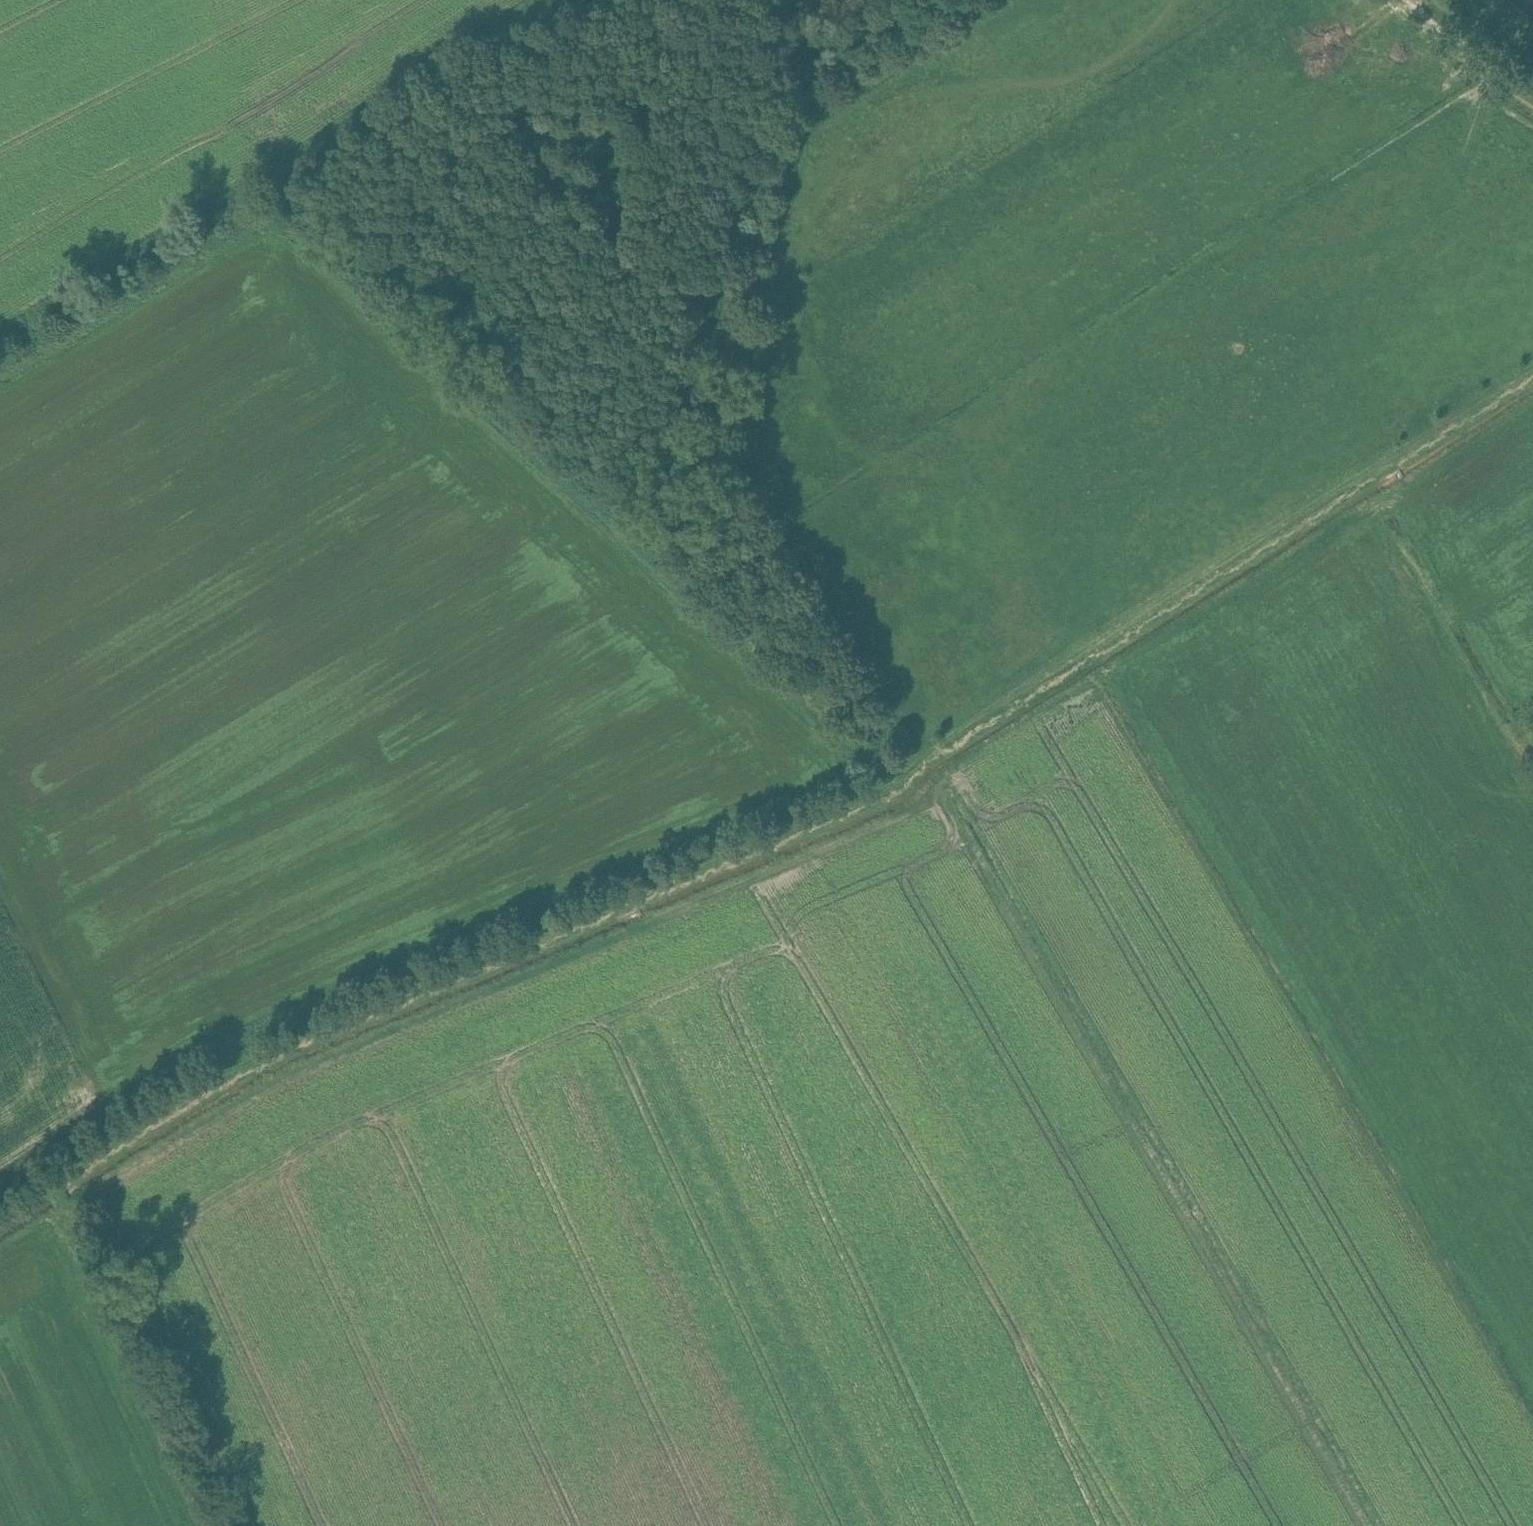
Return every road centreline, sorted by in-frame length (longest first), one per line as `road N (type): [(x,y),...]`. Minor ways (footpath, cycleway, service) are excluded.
road 1 (track): [(1532,110),(1373,0)]

